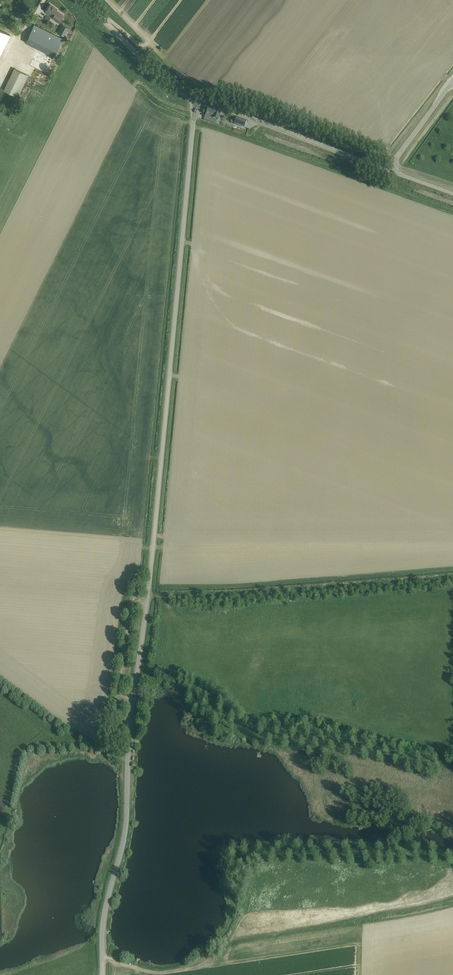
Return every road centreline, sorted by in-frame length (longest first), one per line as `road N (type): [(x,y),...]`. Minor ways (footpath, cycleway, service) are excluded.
road 1 (unclassified): [(103,974),(104,921),(127,820),(196,98)]
road 2 (track): [(148,594),(452,576)]
road 3 (unclassified): [(196,98),(388,170)]
road 4 (unclassified): [(196,98),(161,79),(85,0)]

